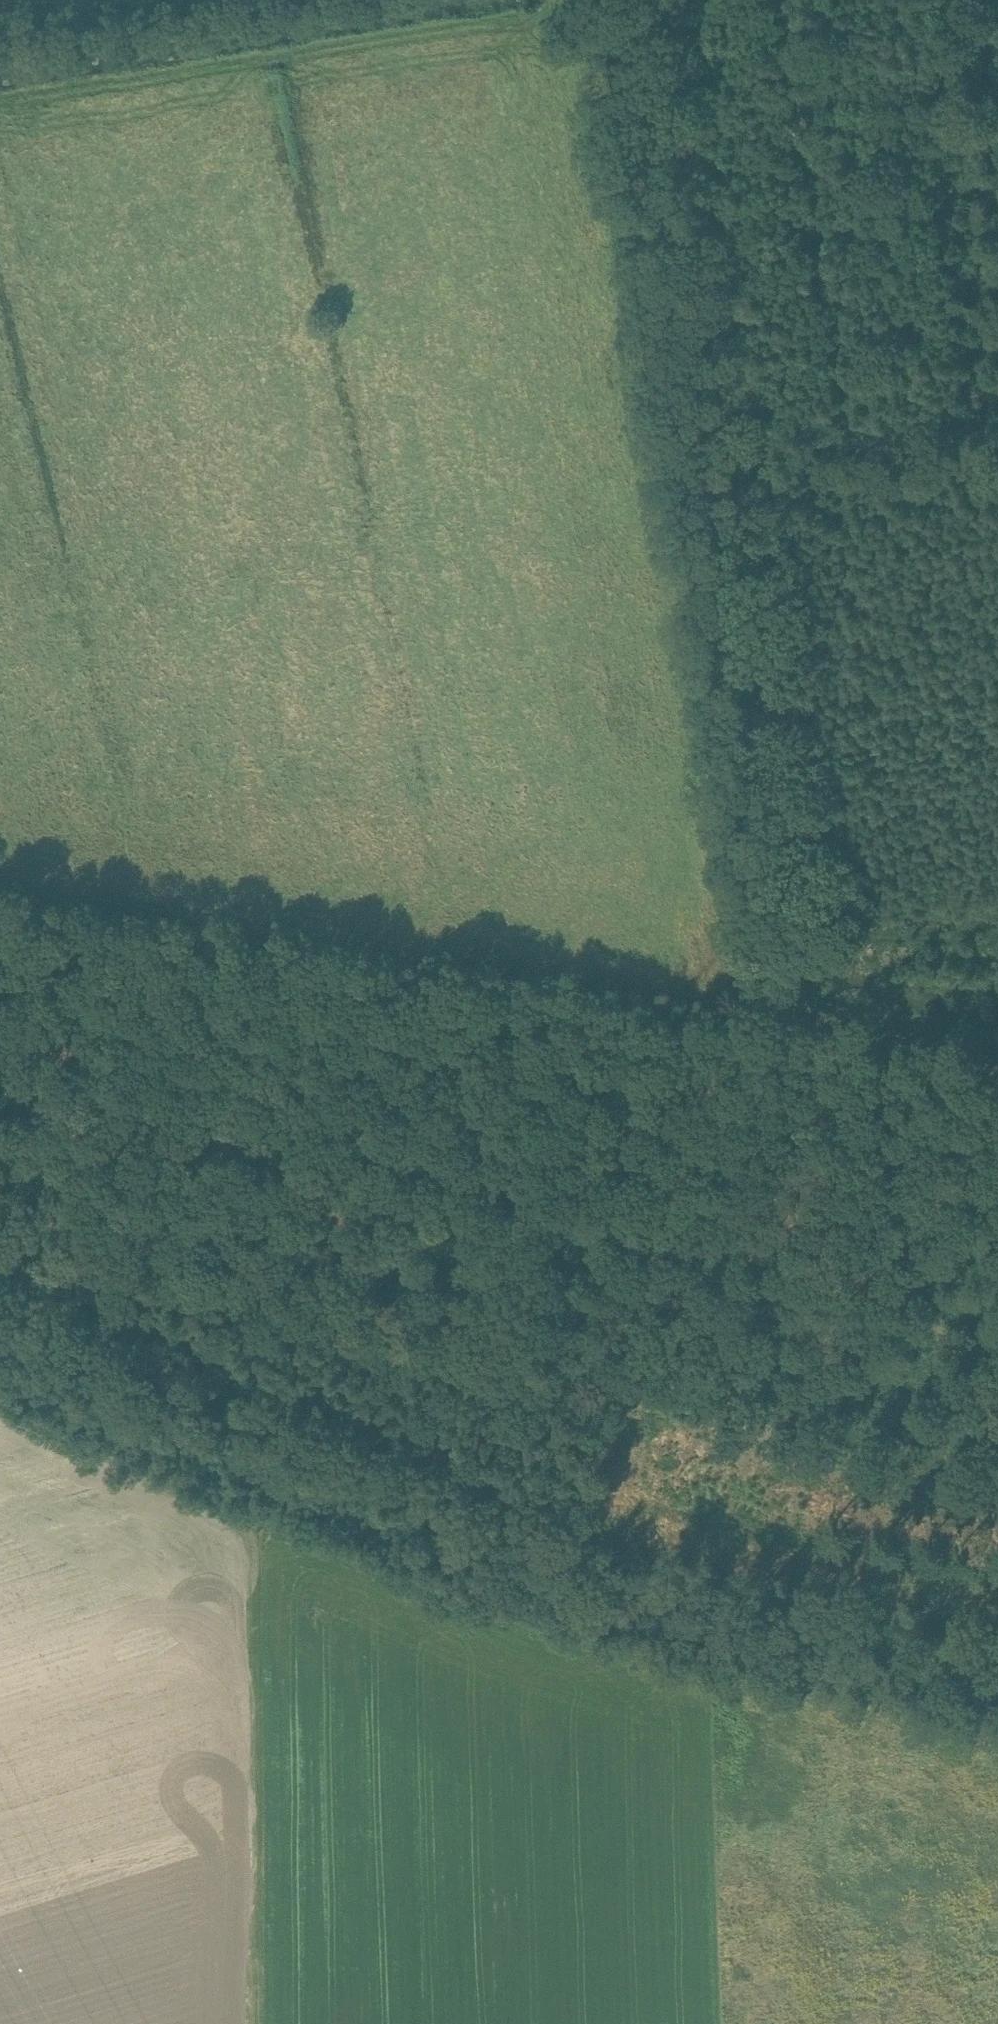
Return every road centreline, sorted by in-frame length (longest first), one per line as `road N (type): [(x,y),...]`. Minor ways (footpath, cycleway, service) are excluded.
road 1 (track): [(800,1022),(611,0)]
road 2 (track): [(840,927),(662,0)]
road 3 (track): [(997,1490),(644,1396),(730,1062),(800,1022)]
road 4 (track): [(997,479),(754,477)]
road 5 (track): [(997,1024),(838,984),(802,928)]
road 6 (track): [(783,929),(997,927)]
road 7 (track): [(800,1022),(997,1078)]

